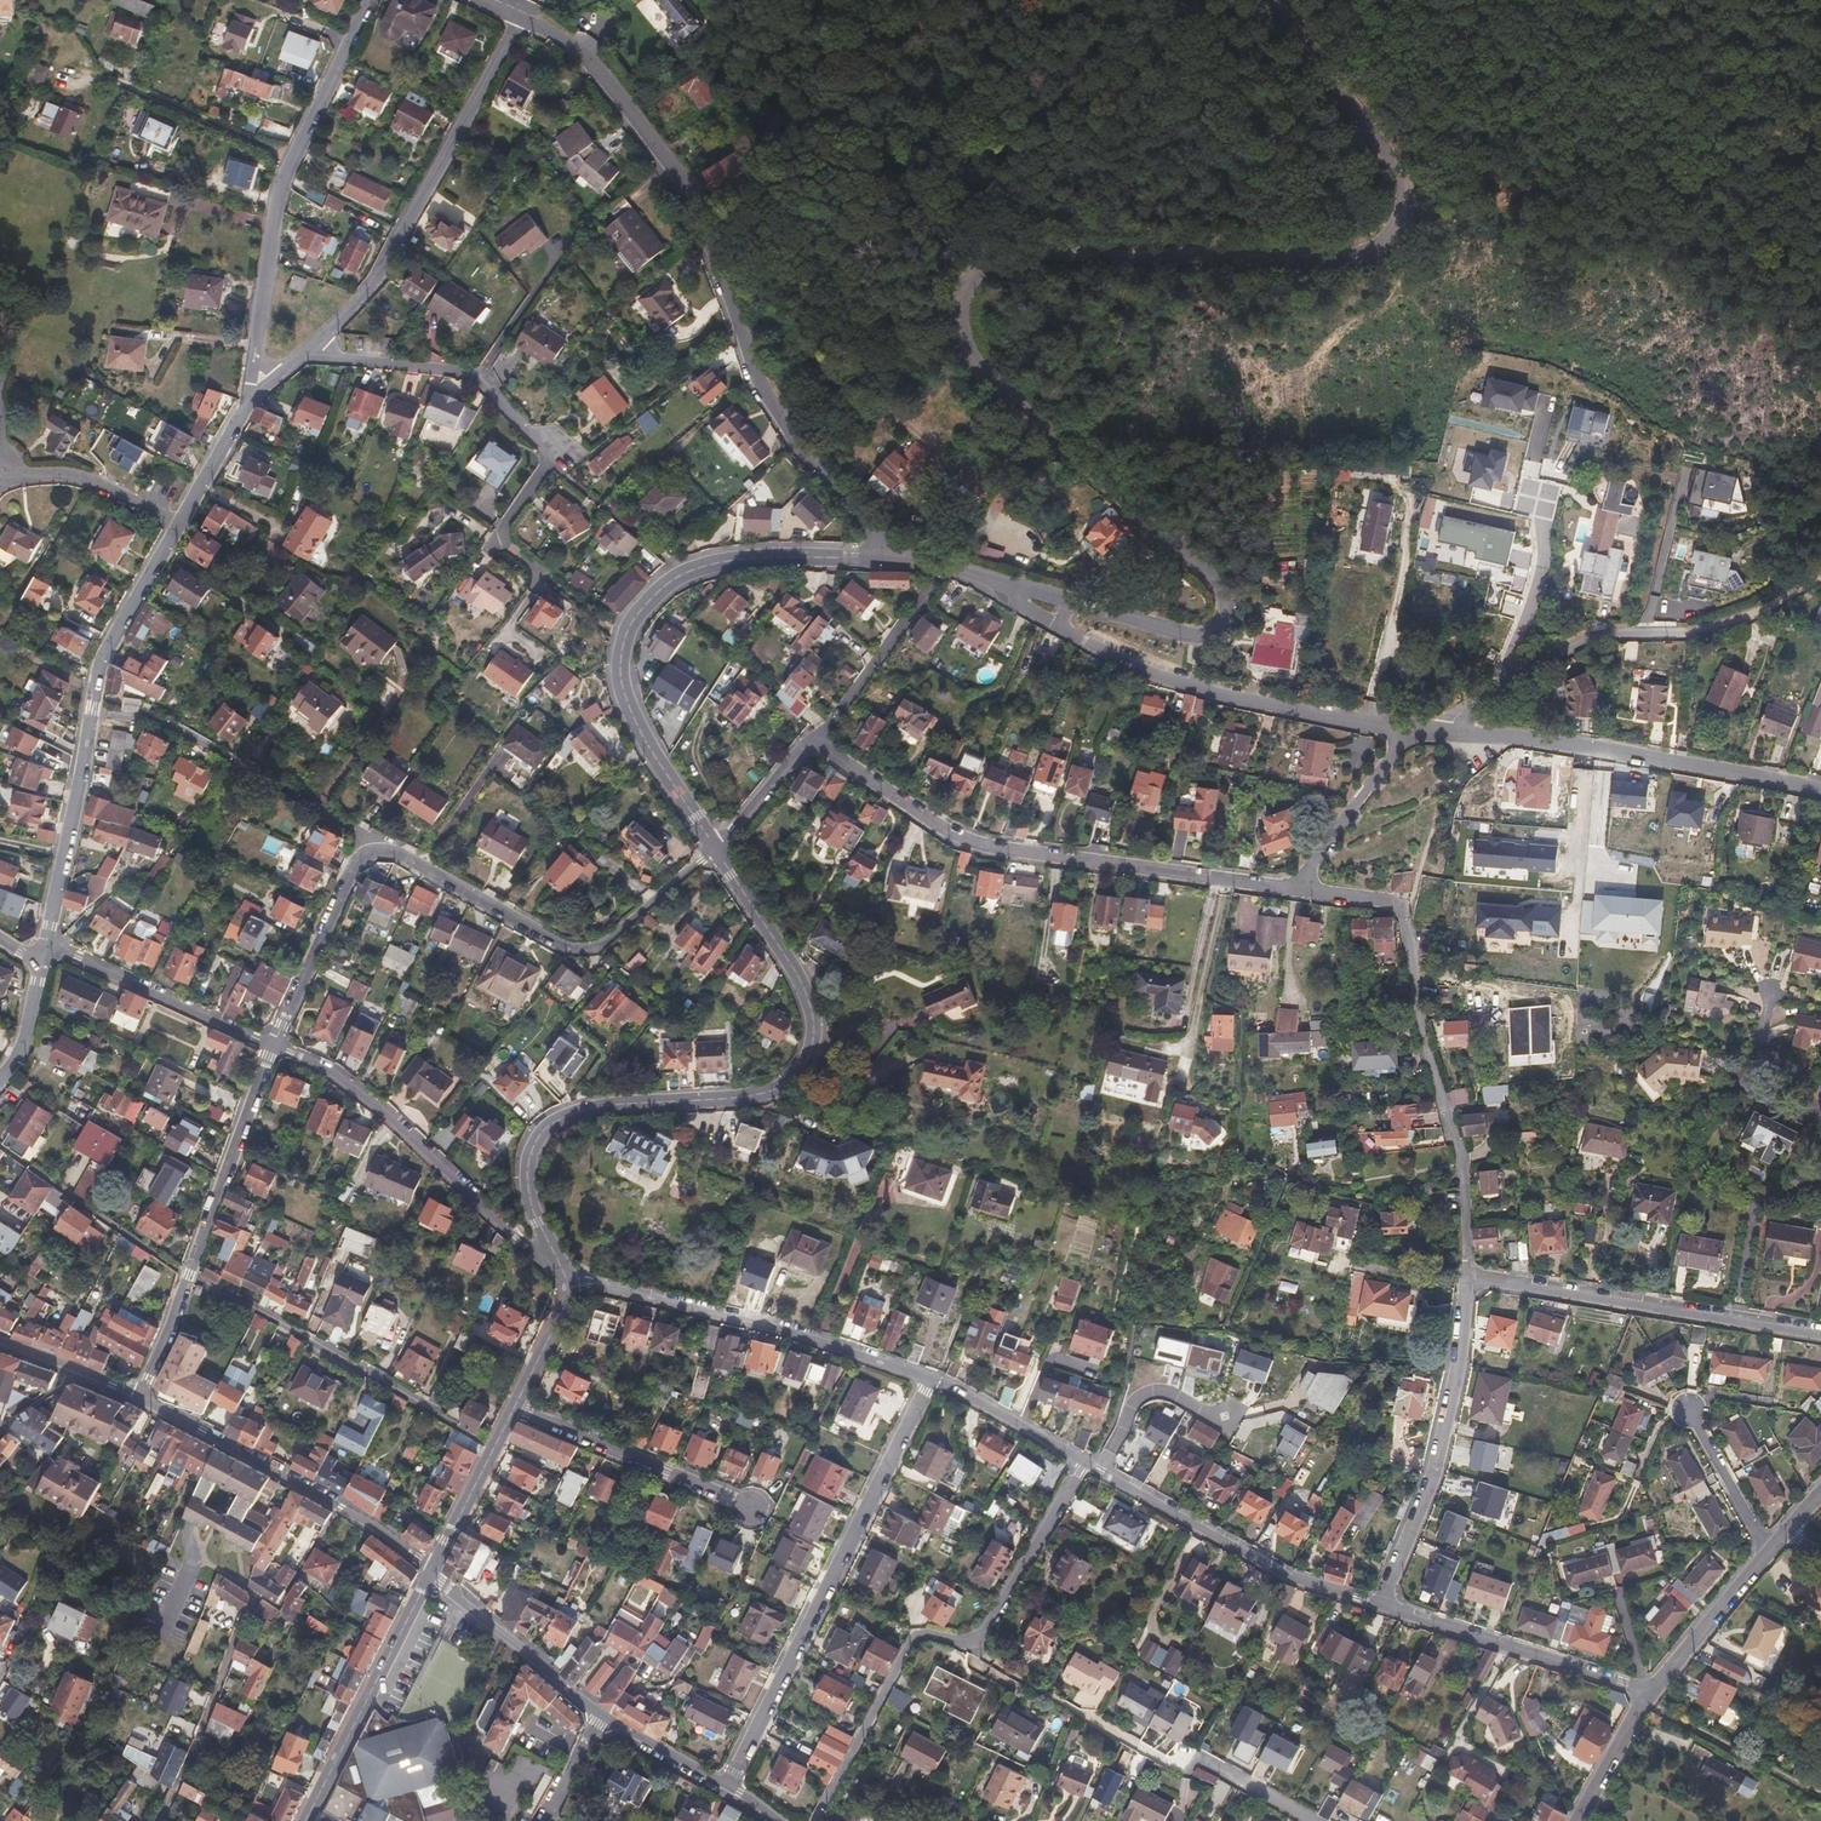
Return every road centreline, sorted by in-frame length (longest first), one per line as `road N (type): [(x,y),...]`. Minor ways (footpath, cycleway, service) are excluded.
road 1 (tertiary): [(1068,601),(1185,638),(1221,632),(1228,615),(1221,591),(968,353),(958,300),(989,267),(1288,281),(1334,274),(1387,249),(1409,214),(1403,183),(1281,0)]
road 2 (tertiary): [(569,1282),(530,1193),(532,1151),(544,1133),(593,1108),(755,1096),(789,1082),(812,1049),(807,994),(714,848)]
road 3 (residential): [(523,19),(585,56),(696,194),(756,376),(799,446),(874,523),(881,558)]
road 4 (residential): [(274,1046),(366,854),(403,856),(582,950),(606,942),(714,848)]
road 5 (tertiary): [(714,848),(626,698),(620,672),(629,630),(668,583),(703,567),(881,558)]
road 6 (residential): [(811,740),(962,839),(1298,886)]
road 7 (residential): [(1298,886),(1397,903),(1419,1014),(1462,1149),(1468,1276)]
road 8 (residential): [(1085,1462),(986,1633),(975,1642),(912,1638),(814,1820)]
road 9 (residential): [(729,1788),(929,1377)]
road 10 (residential): [(179,525),(97,676),(48,944)]
road 11 (residential): [(1413,728),(1587,747),(1820,793)]
road 12 (residential): [(317,344),(361,302),(523,19)]
road 13 (residential): [(371,0),(283,178),(255,360)]
road 14 (residential): [(569,1282),(375,1107),(274,1046)]
road 15 (residential): [(142,1398),(274,1046)]
road 16 (residential): [(929,1377),(726,1314),(569,1282)]
road 17 (residential): [(1065,628),(1204,691),(1413,728)]
road 18 (residential): [(1468,1276),(1820,1333)]
road 19 (residential): [(1468,1276),(1431,1474),(1376,1603)]
road 20 (residential): [(1475,700),(1534,665),(1610,640),(1750,615),(1791,593)]
road 21 (residential): [(142,1398),(342,1506),(431,1568)]
road 22 (residential): [(1376,1603),(1284,1573),(1099,1470)]
road 23 (residential): [(1650,1688),(1376,1603)]
road 24 (tertiary): [(304,1820),(431,1568)]
road 25 (track): [(908,0),(989,267)]
road 26 (residential): [(317,344),(345,359),(433,367),(481,381),(537,443),(557,449)]
road 27 (residential): [(514,1408),(752,1509)]
road 28 (residential): [(274,1046),(48,944)]
road 29 (residential): [(1099,1470),(1147,1395),(1223,1418),(1297,1399)]
road 30 (unknown): [(1227,1328),(1311,1355),(1457,1365)]
road 31 (residential): [(431,1568),(598,1717)]
road 32 (residential): [(943,565),(833,722),(811,740)]
road 33 (residential): [(1475,700),(1517,641),(1535,504)]
road 34 (residential): [(1784,1532),(1650,1688)]
road 35 (residential): [(1298,886),(1413,728)]
road 36 (residential): [(179,525),(69,474),(9,469)]
road 37 (tertiary): [(431,1568),(514,1408)]
road 38 (residential): [(1085,1462),(929,1377)]
road 39 (residential): [(0,1342),(142,1398)]
road 40 (residential): [(1650,1688),(1577,1820)]
road 41 (residential): [(598,1717),(729,1788)]
road 42 (residential): [(250,397),(179,525)]
road 43 (residential): [(714,848),(811,740)]
road 44 (tertiary): [(514,1408),(569,1282)]
road 45 (residential): [(40,964),(27,1038),(0,1083)]

